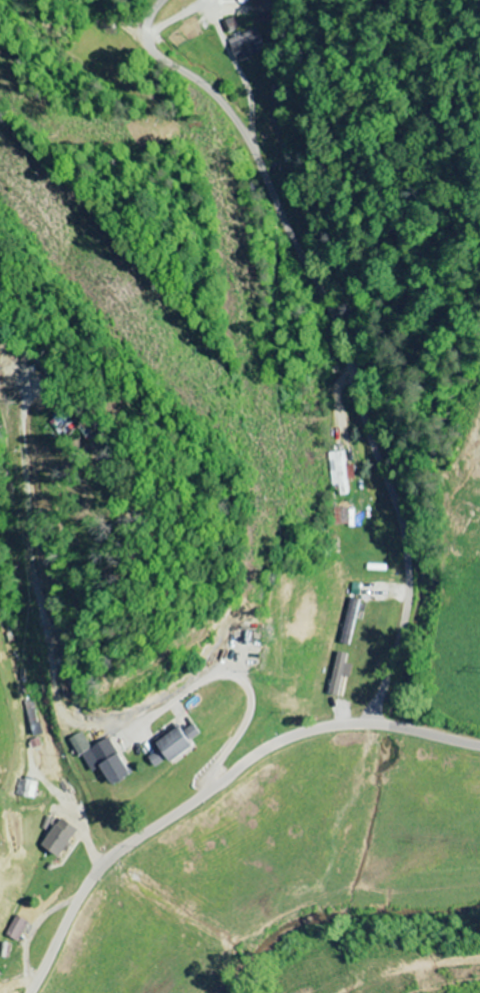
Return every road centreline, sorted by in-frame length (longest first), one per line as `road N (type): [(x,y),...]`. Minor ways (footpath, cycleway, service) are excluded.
road 1 (residential): [(370,725),(401,631),(406,550),(397,509),(225,108),(147,45),(148,13),(159,0)]
road 2 (secondary): [(30,992),(99,870),(276,744),(354,724),(479,745)]

